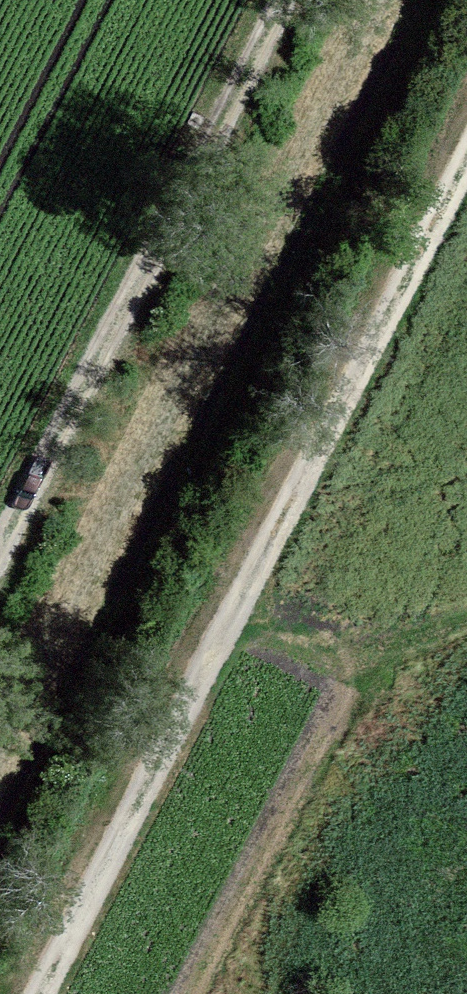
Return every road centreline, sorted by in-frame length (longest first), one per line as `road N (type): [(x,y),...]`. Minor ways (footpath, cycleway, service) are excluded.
road 1 (track): [(466,155),(38,993)]
road 2 (track): [(0,583),(314,0)]

